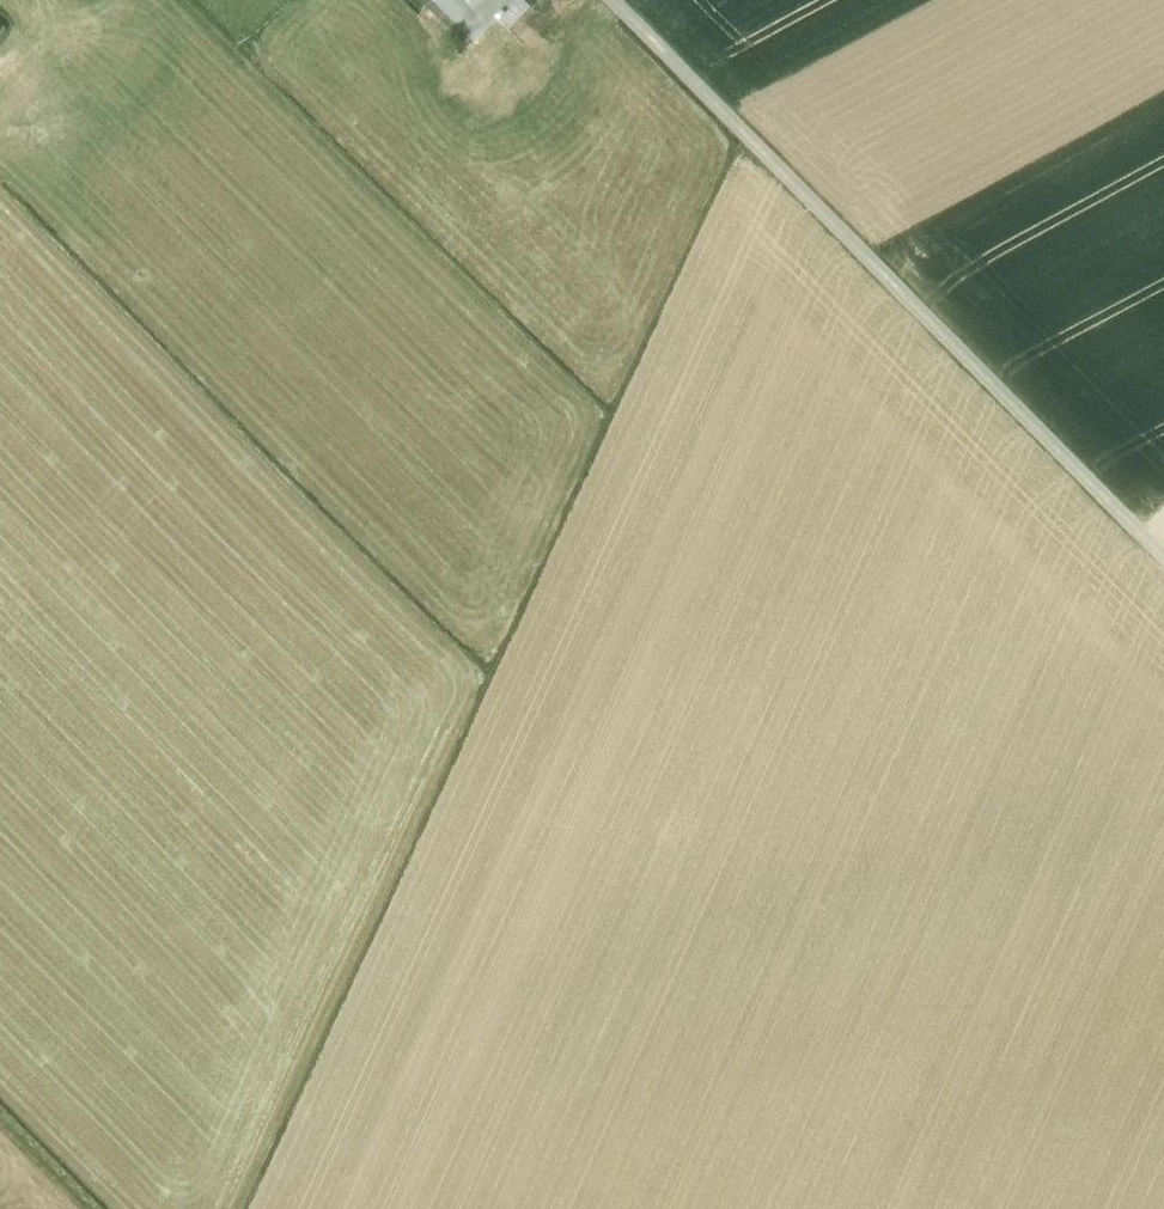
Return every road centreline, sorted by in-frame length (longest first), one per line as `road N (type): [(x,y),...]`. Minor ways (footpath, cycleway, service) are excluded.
road 1 (track): [(0,1118),(90,1208)]

